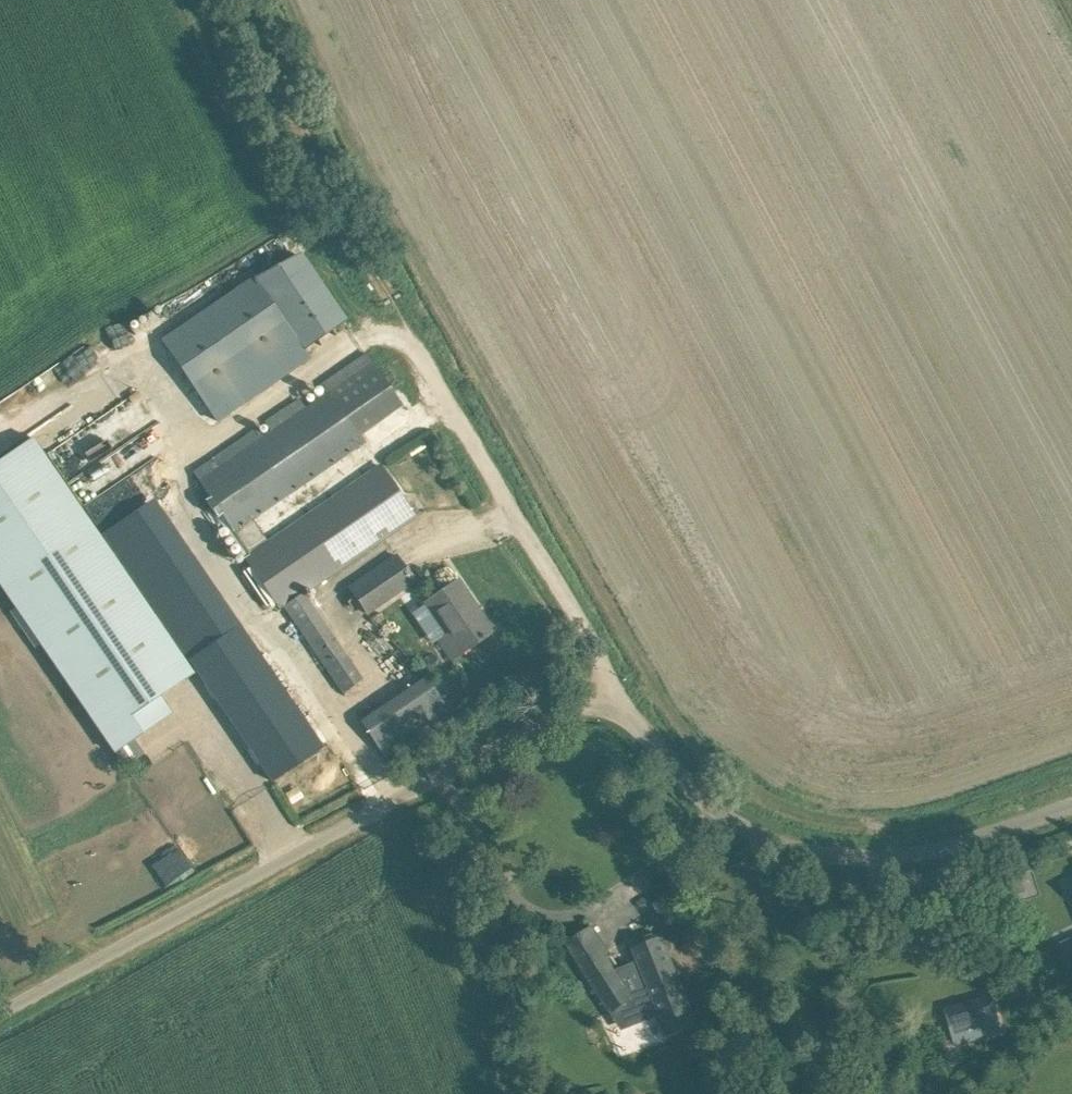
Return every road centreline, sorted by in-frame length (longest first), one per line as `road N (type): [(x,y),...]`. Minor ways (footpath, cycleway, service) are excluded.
road 1 (unclassified): [(0,1011),(549,714),(573,707),(628,715)]
road 2 (unclassified): [(628,715),(717,813),(803,851),(870,858),(929,851),(1071,805)]
road 3 (unclassified): [(628,715),(399,320)]
road 4 (track): [(399,320),(333,209),(238,0)]

